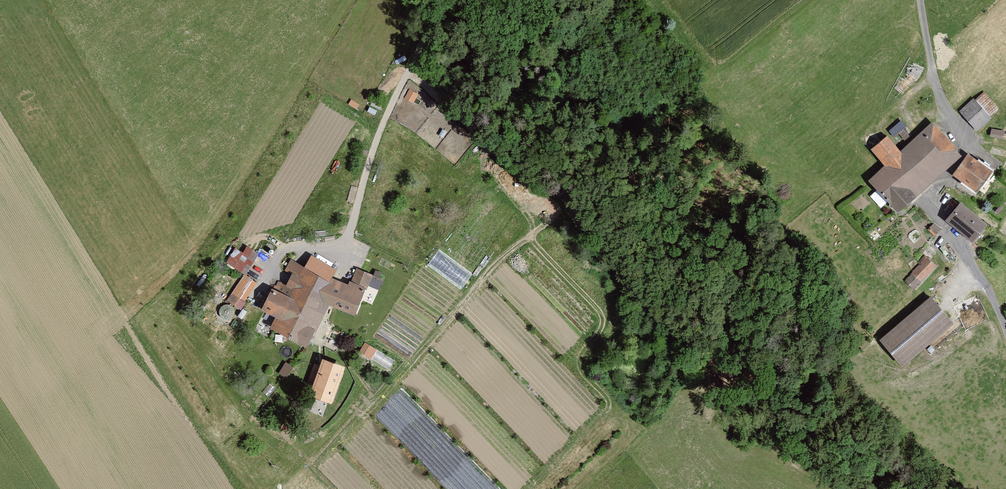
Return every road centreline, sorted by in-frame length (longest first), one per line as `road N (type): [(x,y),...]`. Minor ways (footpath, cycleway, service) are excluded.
road 1 (track): [(1005,330),(972,257),(925,204),(968,153),(935,83),(920,0)]
road 2 (residential): [(425,0),(410,69),(348,239),(338,250),(280,255),(260,293)]

